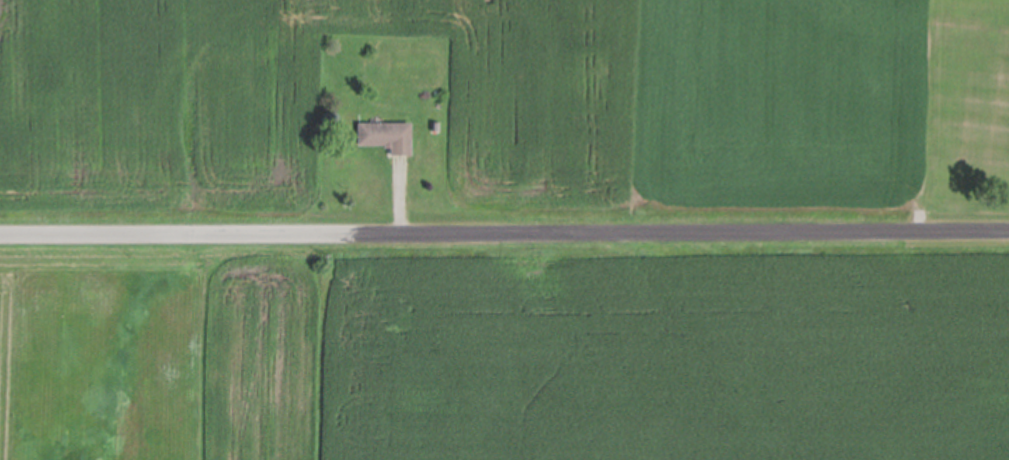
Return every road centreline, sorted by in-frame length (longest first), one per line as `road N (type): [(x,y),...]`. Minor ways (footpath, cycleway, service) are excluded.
road 1 (residential): [(0,233),(1008,230)]

